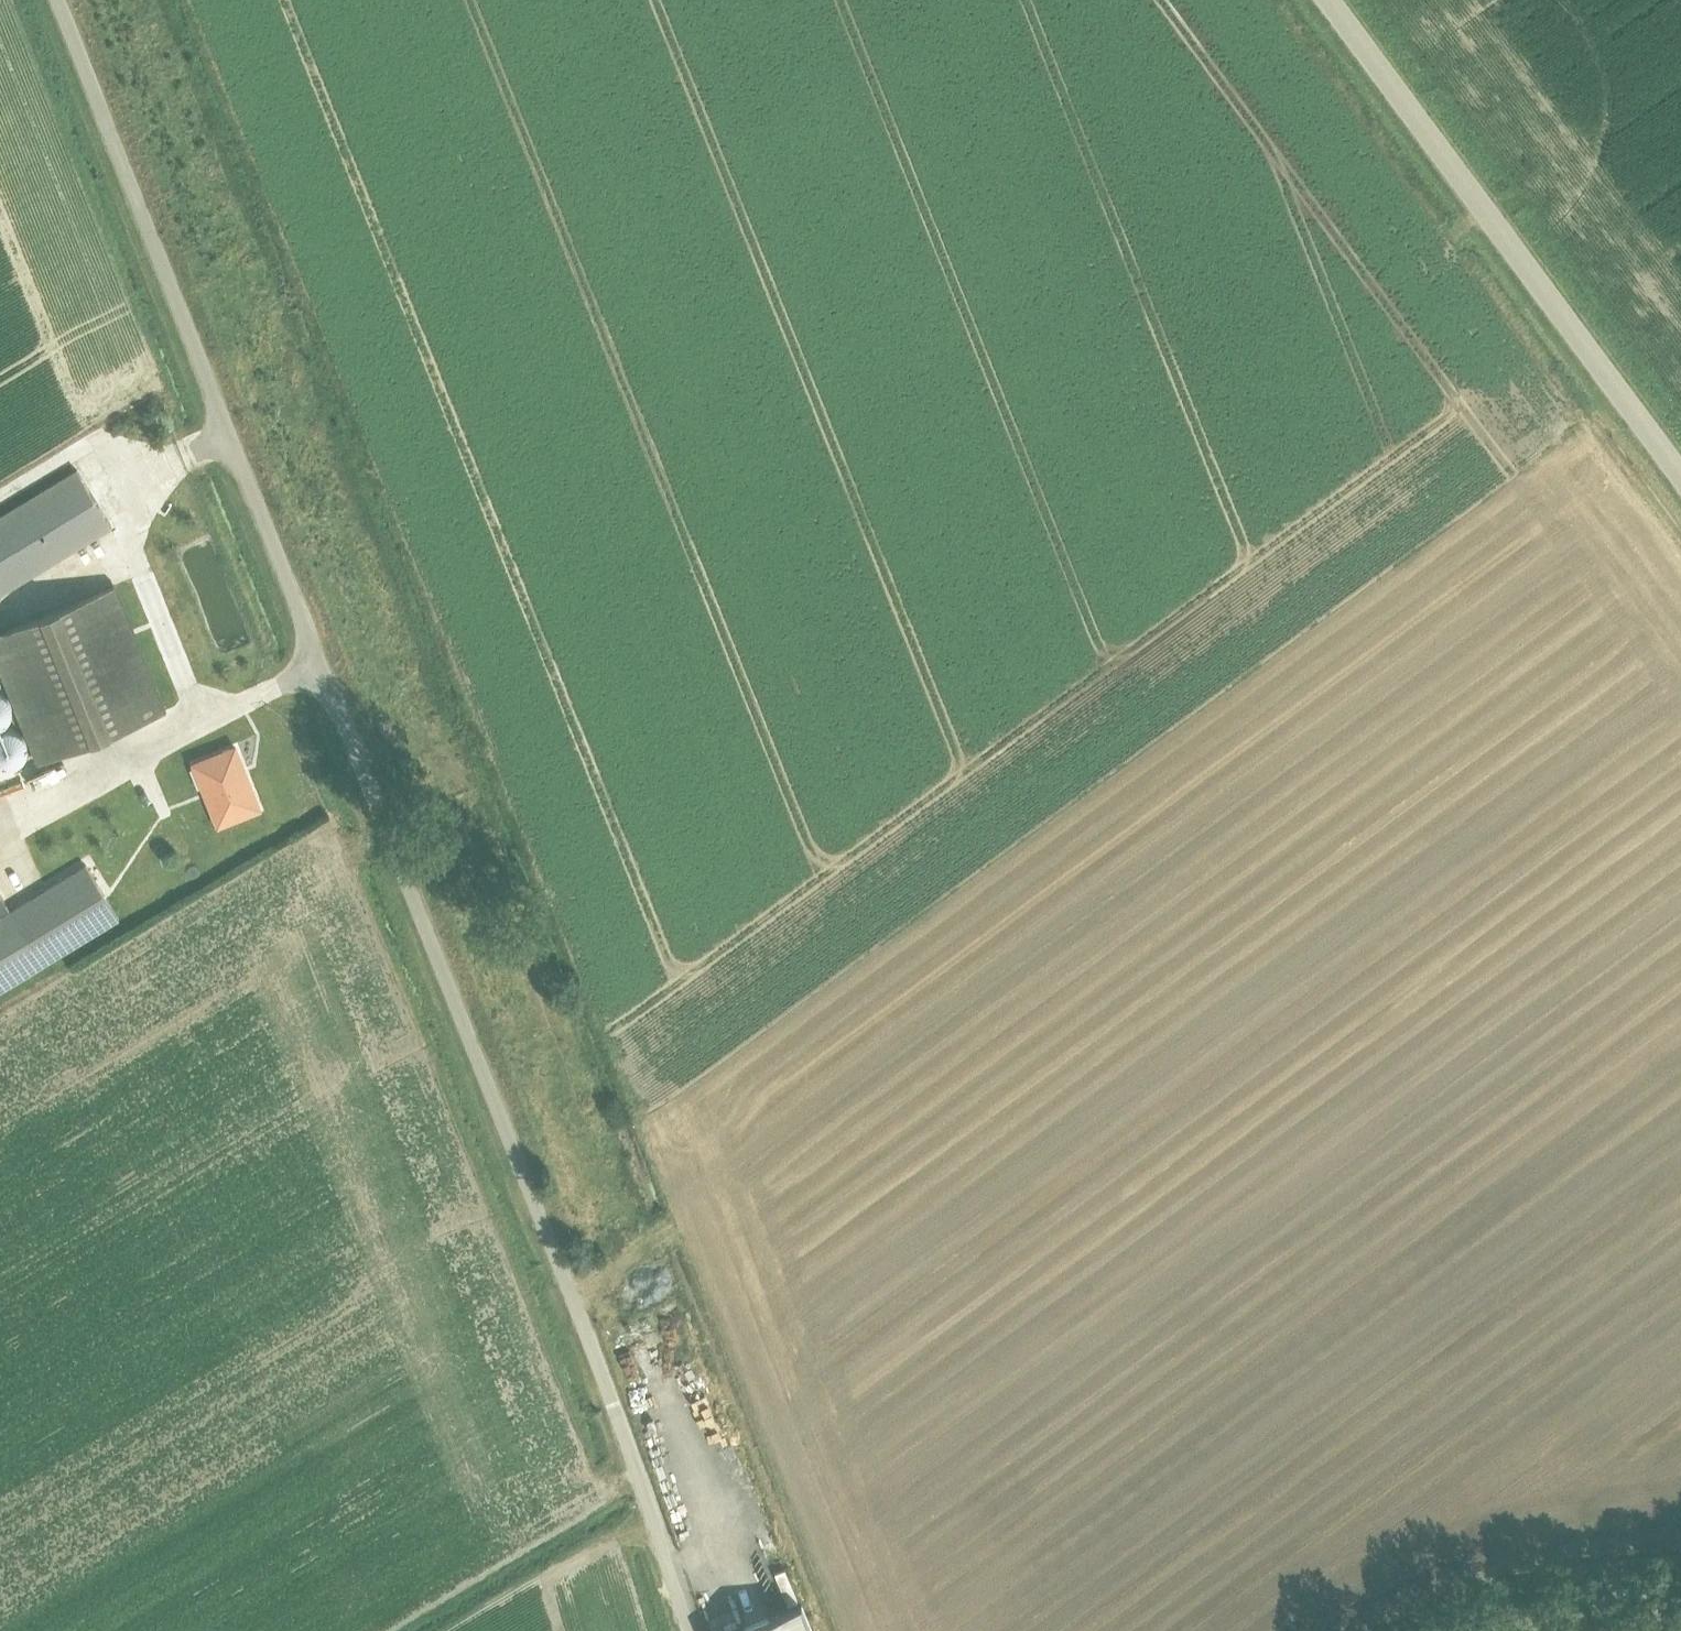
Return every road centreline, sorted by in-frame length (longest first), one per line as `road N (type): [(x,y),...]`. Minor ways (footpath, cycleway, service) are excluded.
road 1 (unclassified): [(691,1630),(590,1341),(57,0)]
road 2 (tertiary): [(1680,482),(1321,0)]
road 3 (tertiary): [(1464,1630),(1565,1600),(1680,1586)]

